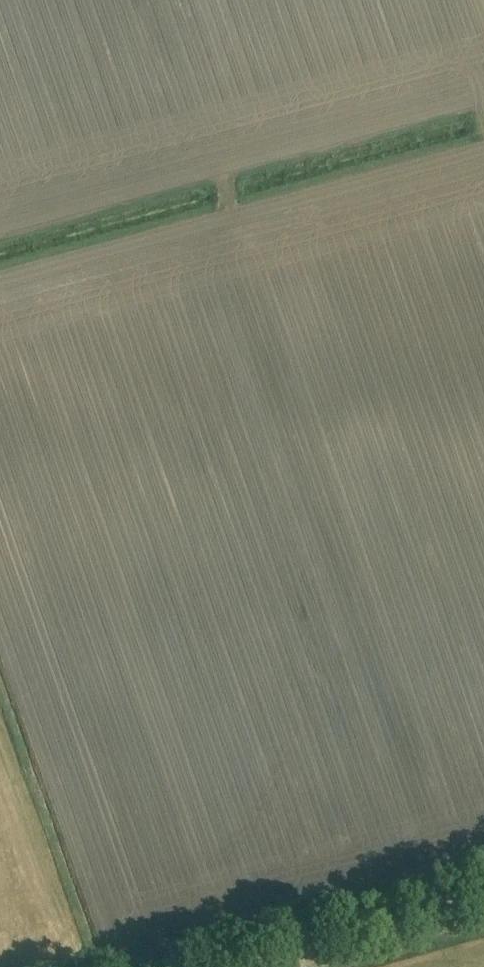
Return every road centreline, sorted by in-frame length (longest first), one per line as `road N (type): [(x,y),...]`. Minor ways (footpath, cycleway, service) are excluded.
road 1 (tertiary): [(235,966),(483,896)]

